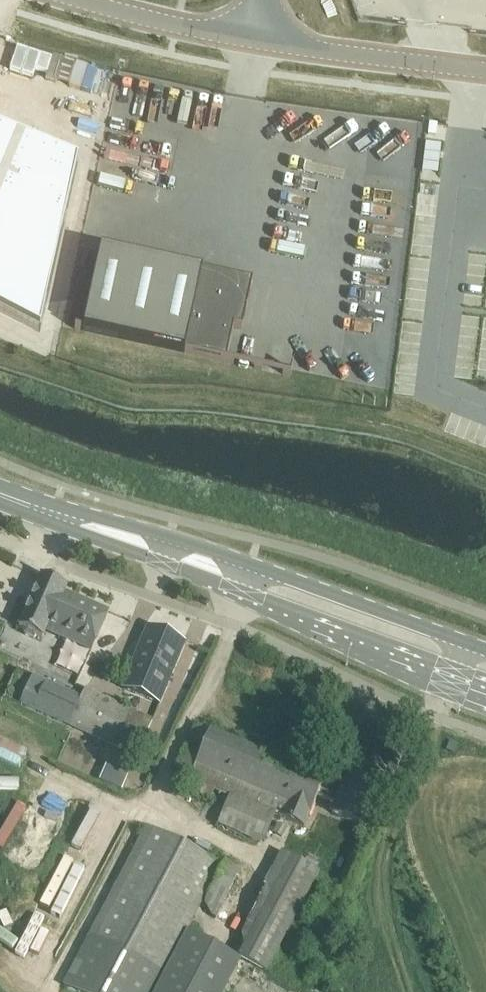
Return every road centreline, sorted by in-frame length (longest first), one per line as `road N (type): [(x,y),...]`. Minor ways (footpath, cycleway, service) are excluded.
road 1 (tertiary): [(90,524),(166,562),(485,686)]
road 2 (tertiary): [(485,646),(176,538),(90,524)]
road 3 (unclassified): [(261,41),(485,71)]
road 4 (unclassified): [(85,0),(261,41)]

